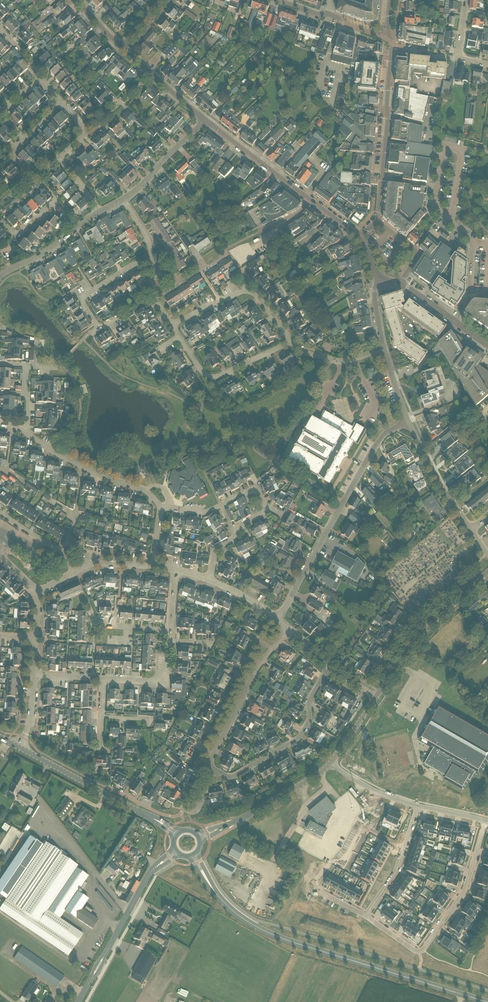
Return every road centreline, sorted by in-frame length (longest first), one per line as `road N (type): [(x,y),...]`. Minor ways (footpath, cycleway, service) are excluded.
road 1 (tertiary): [(487,1001),(276,936),(216,893)]
road 2 (residential): [(274,619),(372,450),(410,422)]
road 3 (residential): [(485,820),(466,887),(423,949),(413,950),(367,913)]
road 4 (residential): [(358,238),(205,120)]
road 5 (residential): [(210,765),(238,775),(302,736),(328,668)]
road 6 (unclassified): [(377,697),(421,633),(487,574)]
road 7 (residential): [(453,321),(470,295),(473,243),(436,208),(439,187)]
road 8 (residential): [(210,765),(257,671),(288,632)]
road 9 (residential): [(160,508),(140,488),(83,467),(27,433)]
road 10 (tertiary): [(154,819),(19,748)]
road 11 (residential): [(292,342),(209,377),(181,338)]
road 12 (residential): [(392,43),(382,178)]
road 13 (unclassified): [(221,827),(331,763)]
road 14 (residential): [(470,530),(410,422)]

